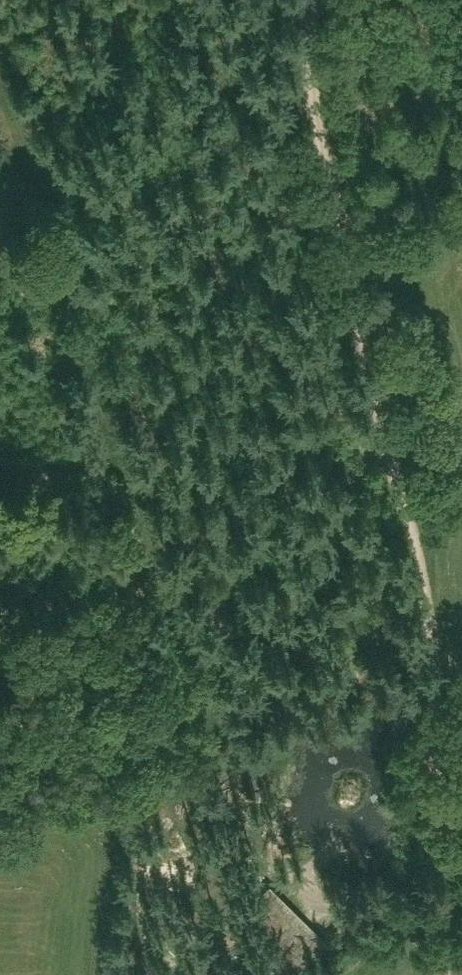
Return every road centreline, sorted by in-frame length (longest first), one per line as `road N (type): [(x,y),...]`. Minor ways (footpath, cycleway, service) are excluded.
road 1 (track): [(461,883),(428,809),(428,673),(415,563),(323,154),(309,0)]
road 2 (track): [(0,87),(283,871)]
road 3 (track): [(461,213),(340,236)]

